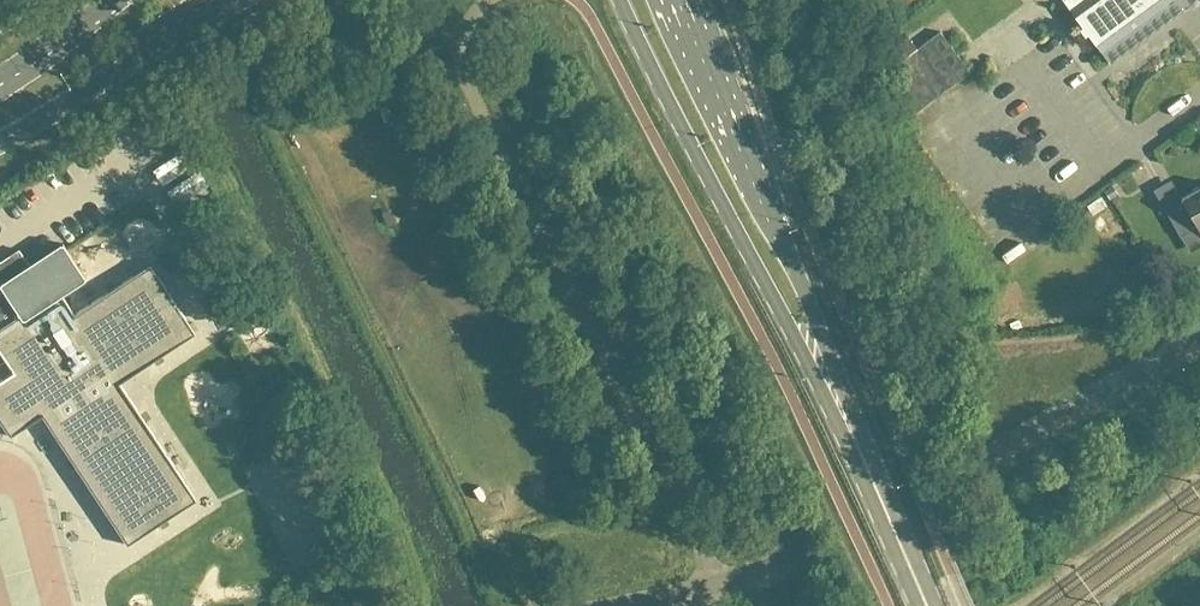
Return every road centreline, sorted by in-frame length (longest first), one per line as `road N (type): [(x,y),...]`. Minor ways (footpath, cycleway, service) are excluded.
road 1 (secondary): [(618,0),(786,329),(849,430)]
road 2 (secondary): [(849,430),(813,317),(675,0)]
road 3 (secondary): [(0,146),(228,0)]
road 4 (secondary): [(925,605),(849,430)]
road 5 (secondary): [(120,0),(0,79)]

